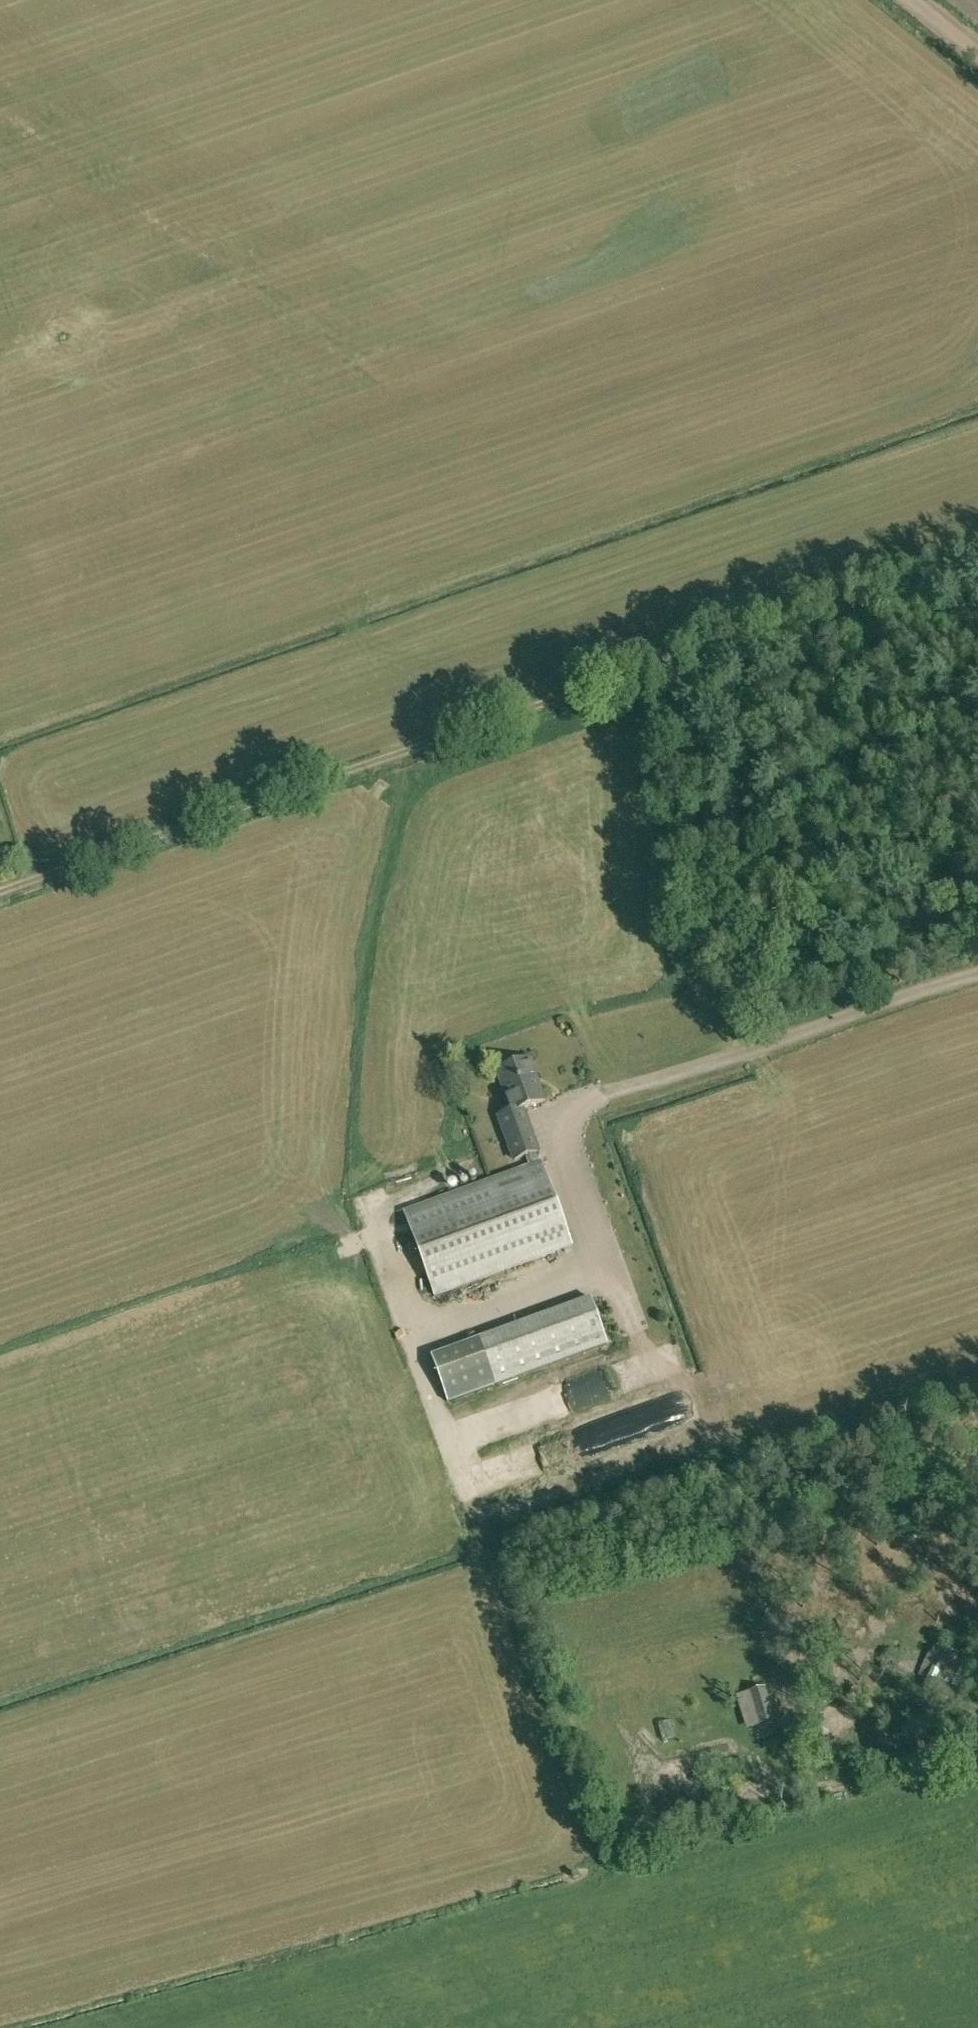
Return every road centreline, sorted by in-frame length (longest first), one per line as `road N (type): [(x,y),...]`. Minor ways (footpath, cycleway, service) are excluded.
road 1 (track): [(977,541),(21,868)]

